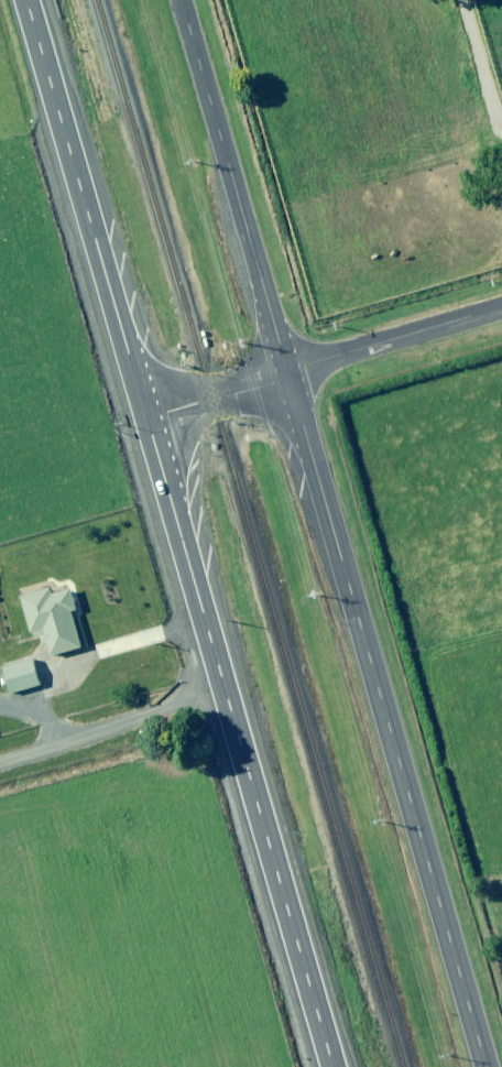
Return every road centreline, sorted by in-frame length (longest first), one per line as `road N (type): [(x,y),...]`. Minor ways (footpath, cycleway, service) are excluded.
road 1 (tertiary): [(290,374),(489,1066)]
road 2 (primary): [(148,417),(335,1066)]
road 3 (primary): [(27,0),(148,417)]
road 4 (tertiary): [(183,0),(290,374)]
road 5 (track): [(0,765),(226,691)]
road 6 (unclassified): [(290,374),(501,310)]
road 7 (unclassified): [(148,417),(290,374)]

